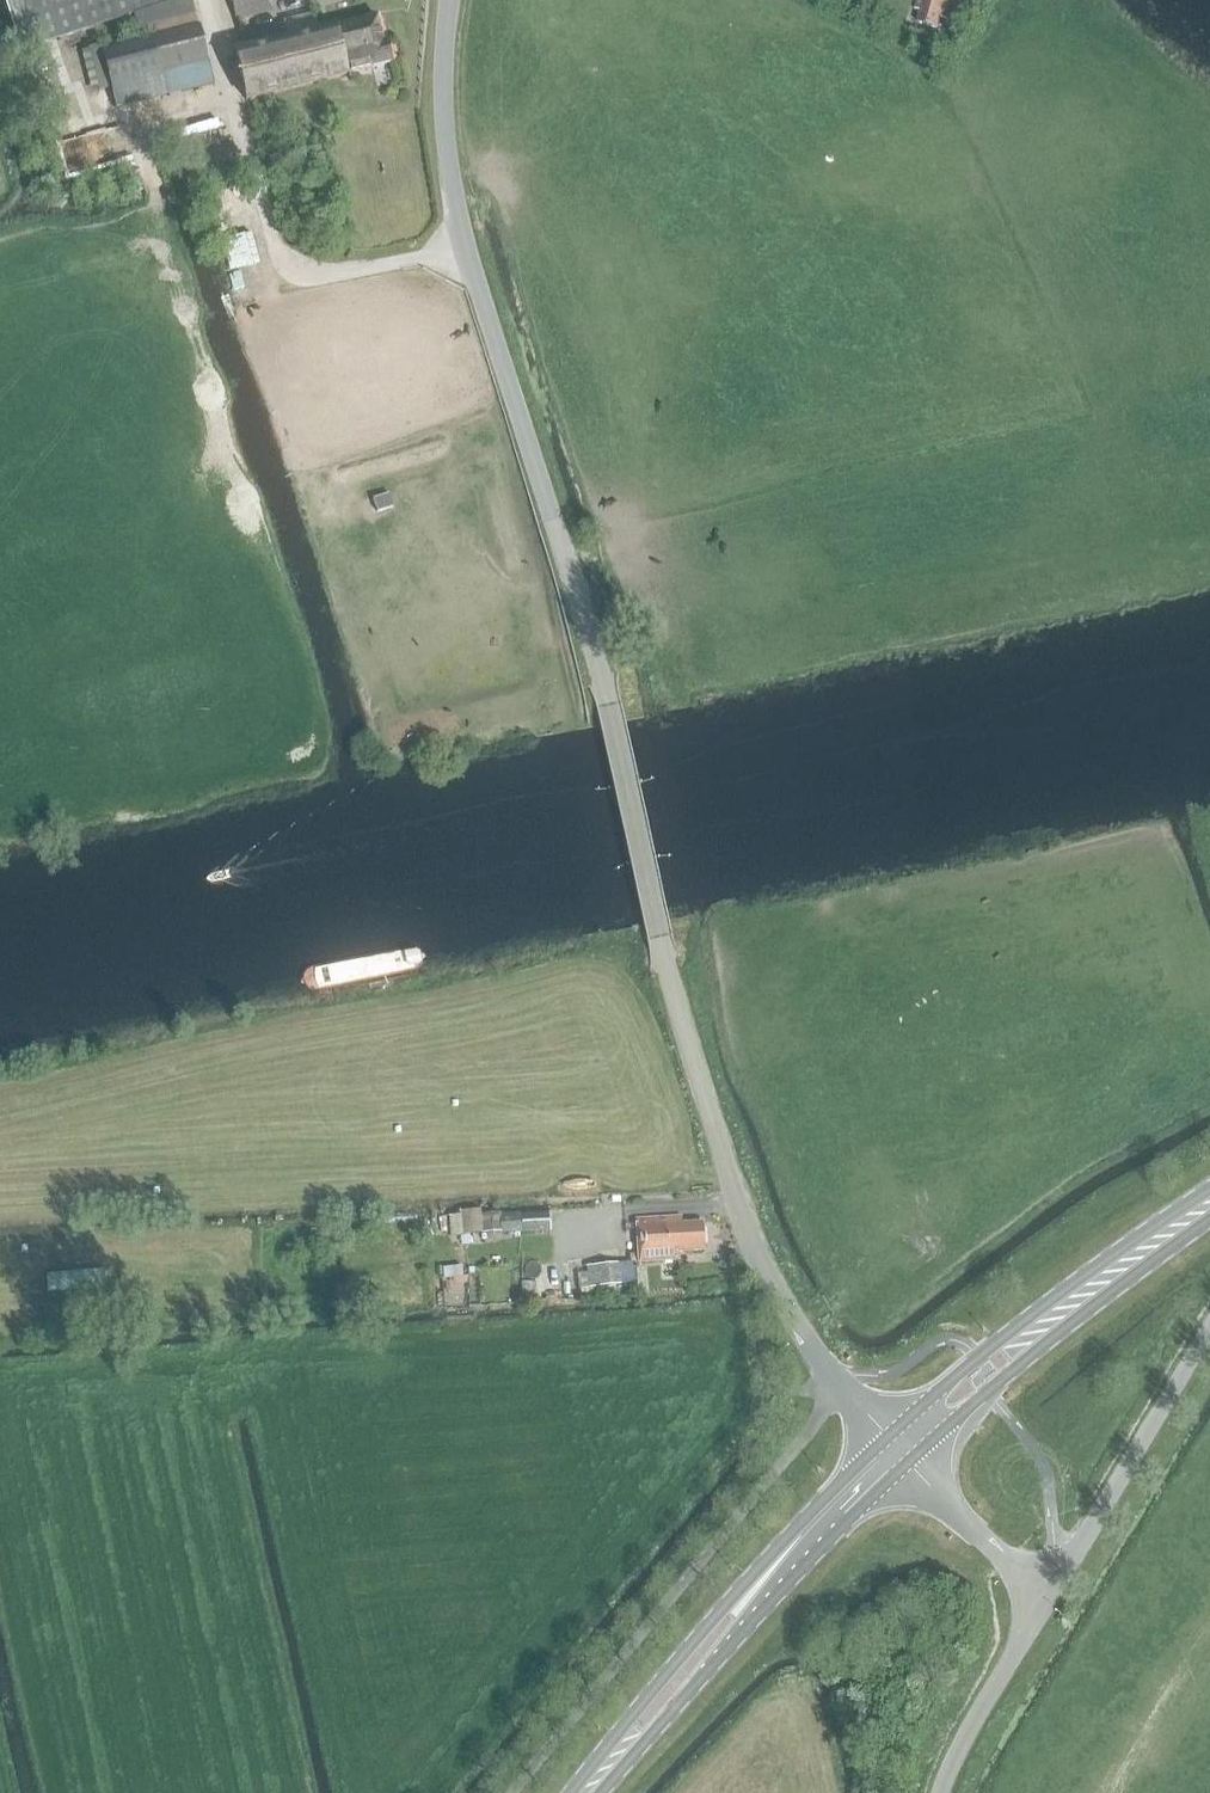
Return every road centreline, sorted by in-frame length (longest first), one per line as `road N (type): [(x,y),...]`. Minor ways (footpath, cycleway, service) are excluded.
road 1 (unclassified): [(887,1436),(801,1333),(742,1221),(668,972),(559,526),(472,258),(446,130),(452,0)]
road 2 (primary): [(887,1436),(759,1568),(568,1792)]
road 3 (primary): [(599,1792),(909,1461)]
road 4 (primary): [(1209,1187),(1047,1301),(887,1436)]
road 5 (primary): [(909,1461),(1015,1368),(1209,1220)]
road 6 (unclassified): [(1050,1596),(1209,1329)]
road 7 (unclassified): [(940,1792),(968,1729),(1050,1596)]
road 8 (unclassified): [(1050,1596),(909,1461)]

